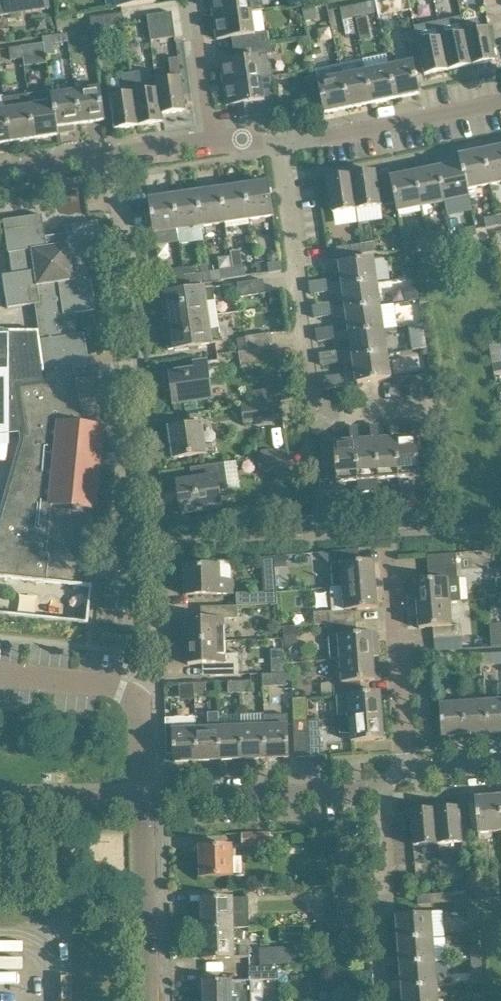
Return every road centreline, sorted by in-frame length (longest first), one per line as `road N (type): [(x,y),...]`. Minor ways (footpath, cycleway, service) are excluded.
road 1 (residential): [(311,449),(309,418),(317,417),(282,142)]
road 2 (residential): [(144,800),(380,788)]
road 3 (residential): [(282,142),(500,102)]
road 4 (residential): [(416,769),(393,554)]
road 5 (residential): [(389,1000),(380,788)]
road 6 (residential): [(144,800),(149,1000)]
road 7 (residential): [(144,800),(0,799)]
road 8 (residential): [(189,0),(211,141)]
road 9 (unclassified): [(0,674),(116,687),(132,698)]
road 10 (residential): [(129,283),(114,153)]

